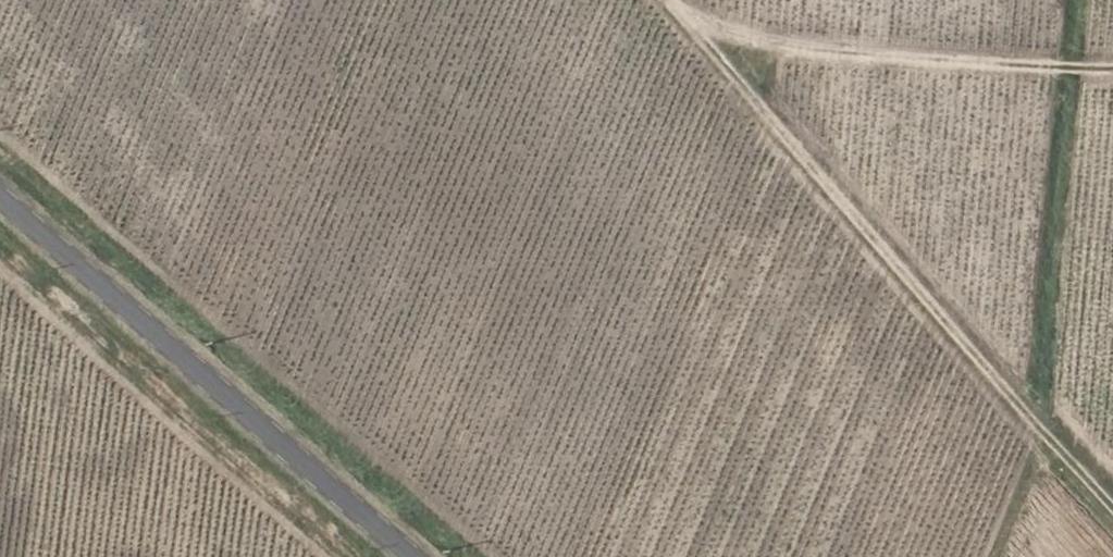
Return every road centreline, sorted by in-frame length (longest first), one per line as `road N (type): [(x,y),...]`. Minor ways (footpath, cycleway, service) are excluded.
road 1 (track): [(665,0),(1112,510)]
road 2 (residential): [(444,556),(0,184)]

